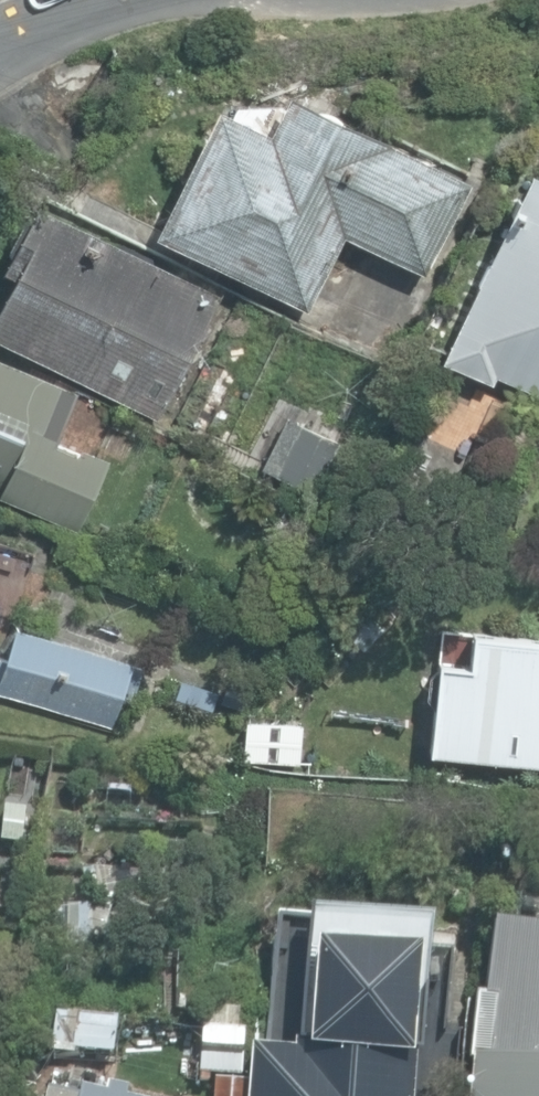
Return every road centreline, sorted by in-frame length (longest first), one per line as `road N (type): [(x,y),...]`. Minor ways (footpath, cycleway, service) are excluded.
road 1 (residential): [(0,45),(121,0)]

